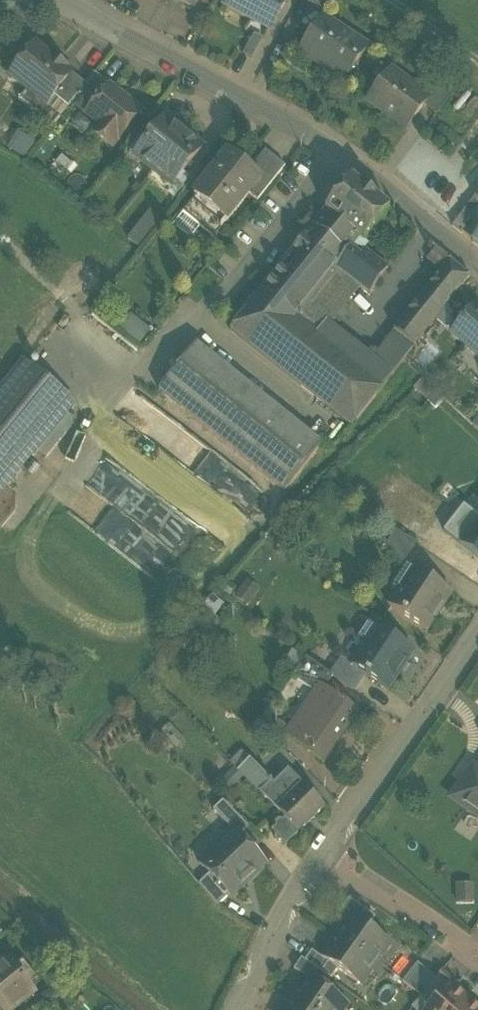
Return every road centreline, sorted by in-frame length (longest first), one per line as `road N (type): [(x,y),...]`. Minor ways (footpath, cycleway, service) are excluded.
road 1 (residential): [(477,267),(316,141),(58,0)]
road 2 (residential): [(477,635),(319,857)]
road 3 (residential): [(319,857),(477,960)]
road 4 (residential): [(319,857),(237,1009)]

